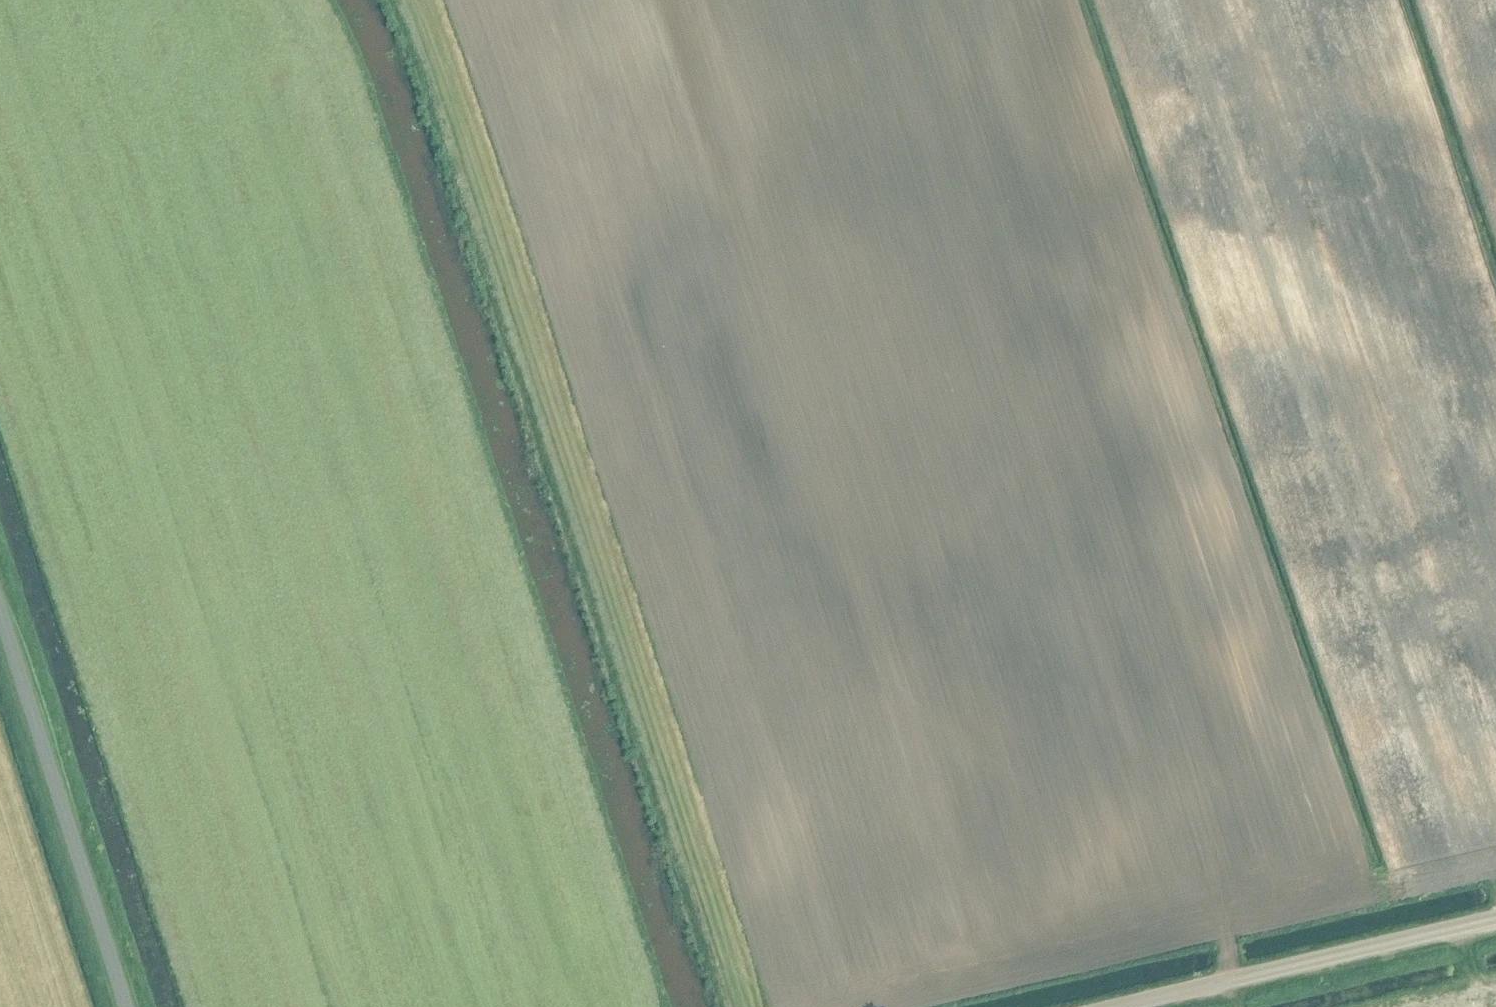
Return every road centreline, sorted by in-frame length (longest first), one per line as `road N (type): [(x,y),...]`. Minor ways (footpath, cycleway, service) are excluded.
road 1 (unclassified): [(126,1006),(0,612)]
road 2 (tertiary): [(1116,1006),(1495,918)]

